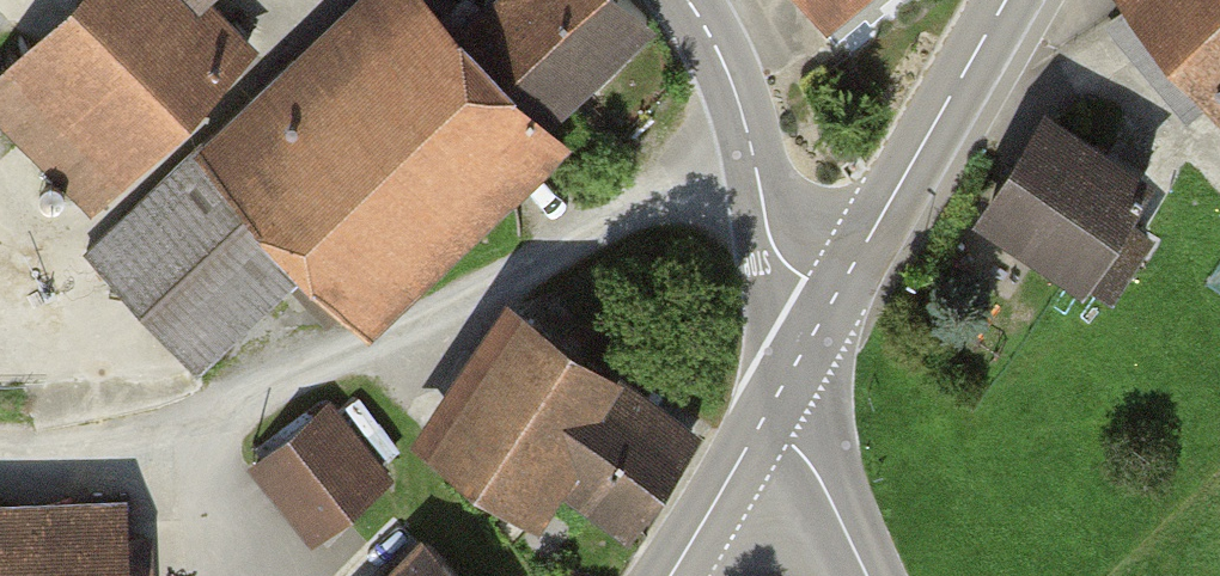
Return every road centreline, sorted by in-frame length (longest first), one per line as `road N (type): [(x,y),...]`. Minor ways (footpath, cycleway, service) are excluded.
road 1 (tertiary): [(834,298),(1005,0)]
road 2 (tertiary): [(687,0),(728,75),(770,240),(834,298)]
road 3 (tertiary): [(760,423),(814,469),(869,575)]
road 4 (tertiary): [(671,575),(760,423)]
road 5 (tertiary): [(760,423),(834,298)]

